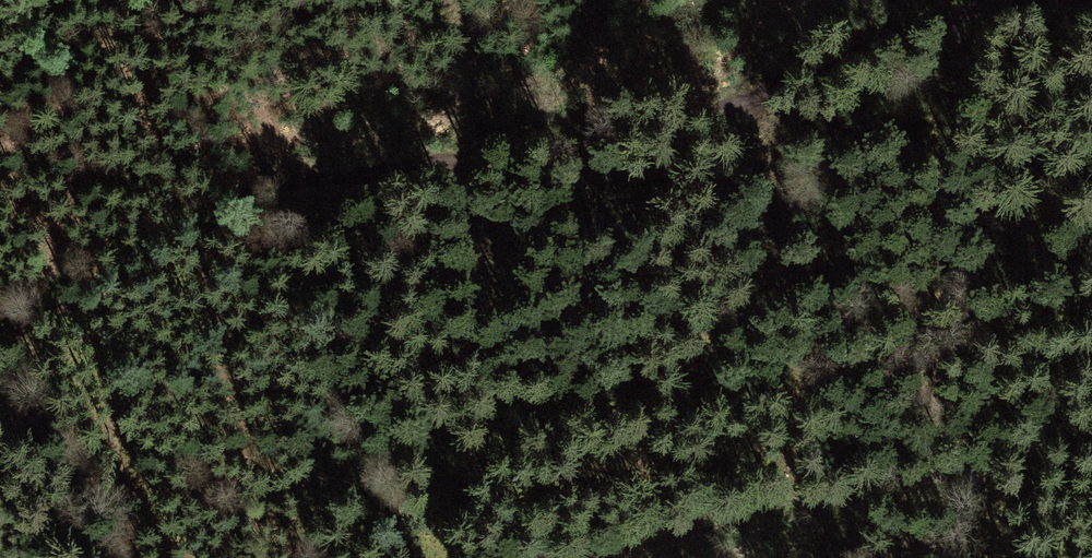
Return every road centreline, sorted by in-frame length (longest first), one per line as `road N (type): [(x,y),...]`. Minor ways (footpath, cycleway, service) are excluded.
road 1 (track): [(0,350),(82,312),(318,177),(675,129),(799,92),(984,7),(1034,0)]
road 2 (track): [(568,557),(758,524),(1005,464),(1091,422)]
road 3 (track): [(0,30),(142,0)]

